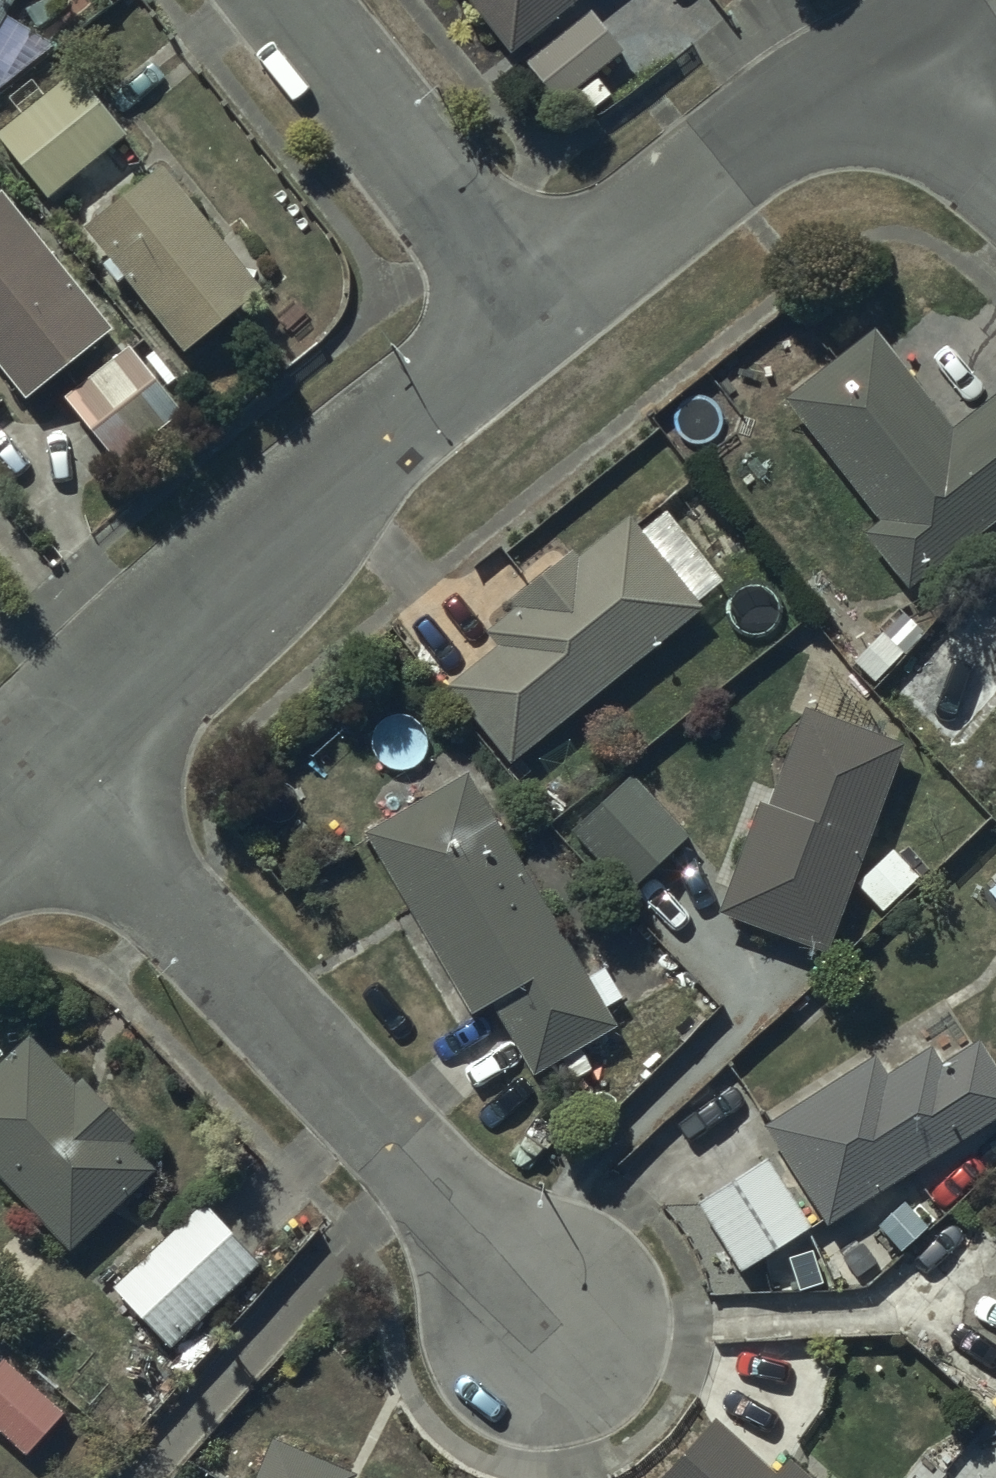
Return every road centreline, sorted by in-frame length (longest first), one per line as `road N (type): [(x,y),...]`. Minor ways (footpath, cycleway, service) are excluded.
road 1 (residential): [(32,770),(558,1315)]
road 2 (residential): [(32,770),(536,313)]
road 3 (residential): [(536,313),(713,172),(884,70)]
road 4 (residential): [(536,313),(281,0)]
road 5 (residential): [(884,70),(995,171)]

